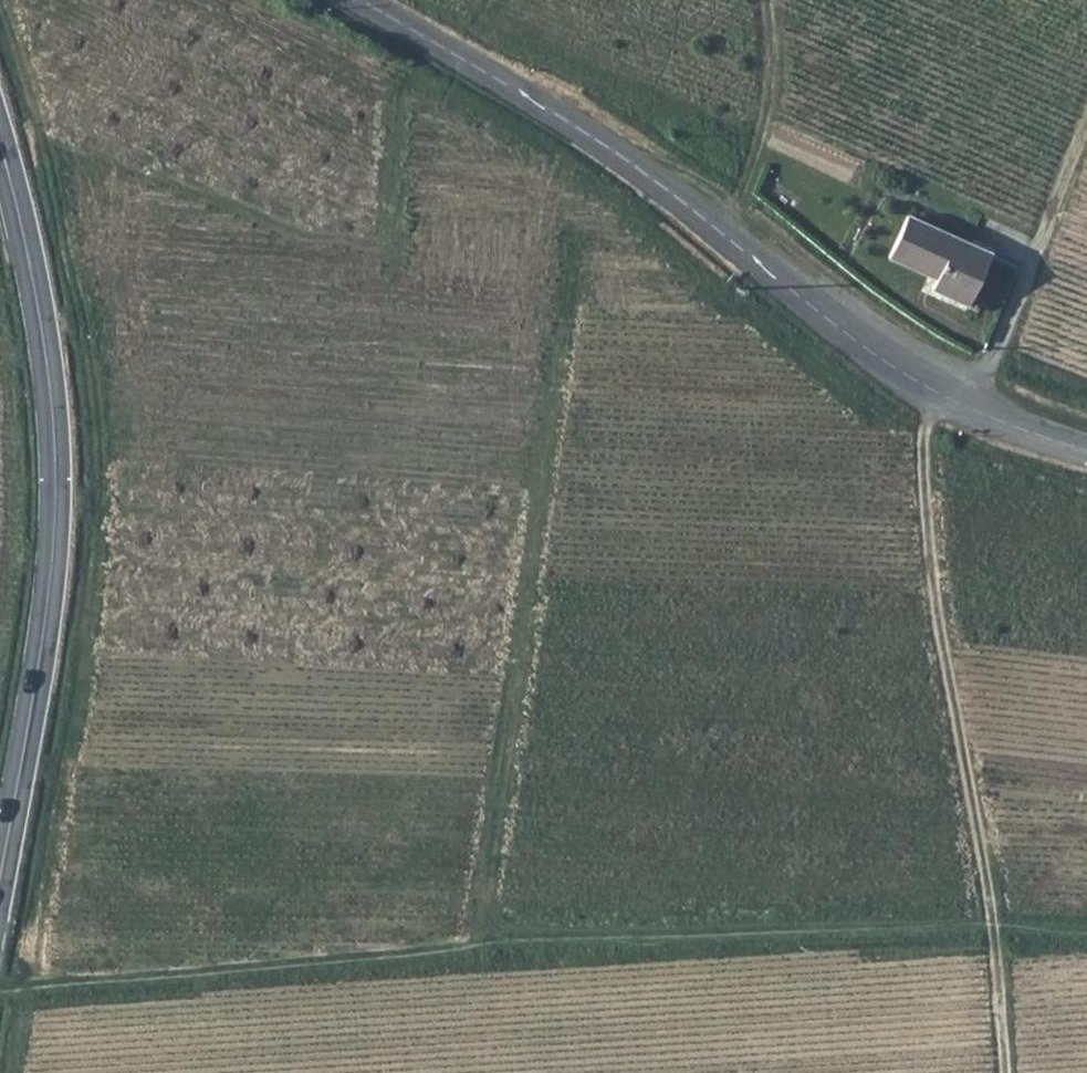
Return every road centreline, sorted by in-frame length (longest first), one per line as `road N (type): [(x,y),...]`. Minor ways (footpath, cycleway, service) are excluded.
road 1 (track): [(1086,934),(790,933),(0,990)]
road 2 (tertiary): [(356,0),(616,153),(930,388),(1086,447)]
road 3 (secondary): [(0,142),(42,323),(55,494),(33,716),(0,887)]
road 4 (track): [(1000,1072),(991,934),(940,646),(922,447),(930,388)]
road 5 (track): [(980,412),(1086,120)]
road 6 (track): [(764,0),(768,89),(756,144),(718,231)]

